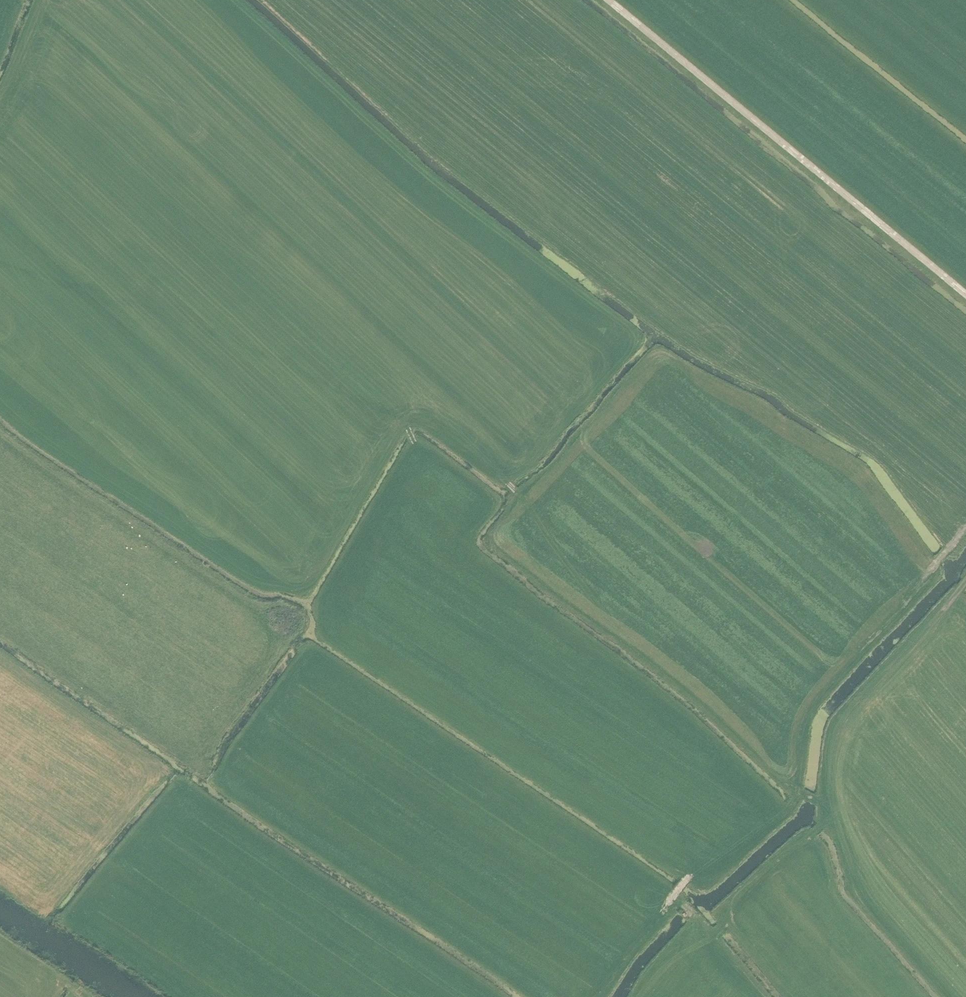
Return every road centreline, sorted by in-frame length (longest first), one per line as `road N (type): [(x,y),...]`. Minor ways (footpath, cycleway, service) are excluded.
road 1 (track): [(0,263),(197,324),(436,429),(516,491)]
road 2 (track): [(965,581),(842,722),(823,824),(727,926),(637,996)]
road 3 (track): [(608,0),(965,296)]

